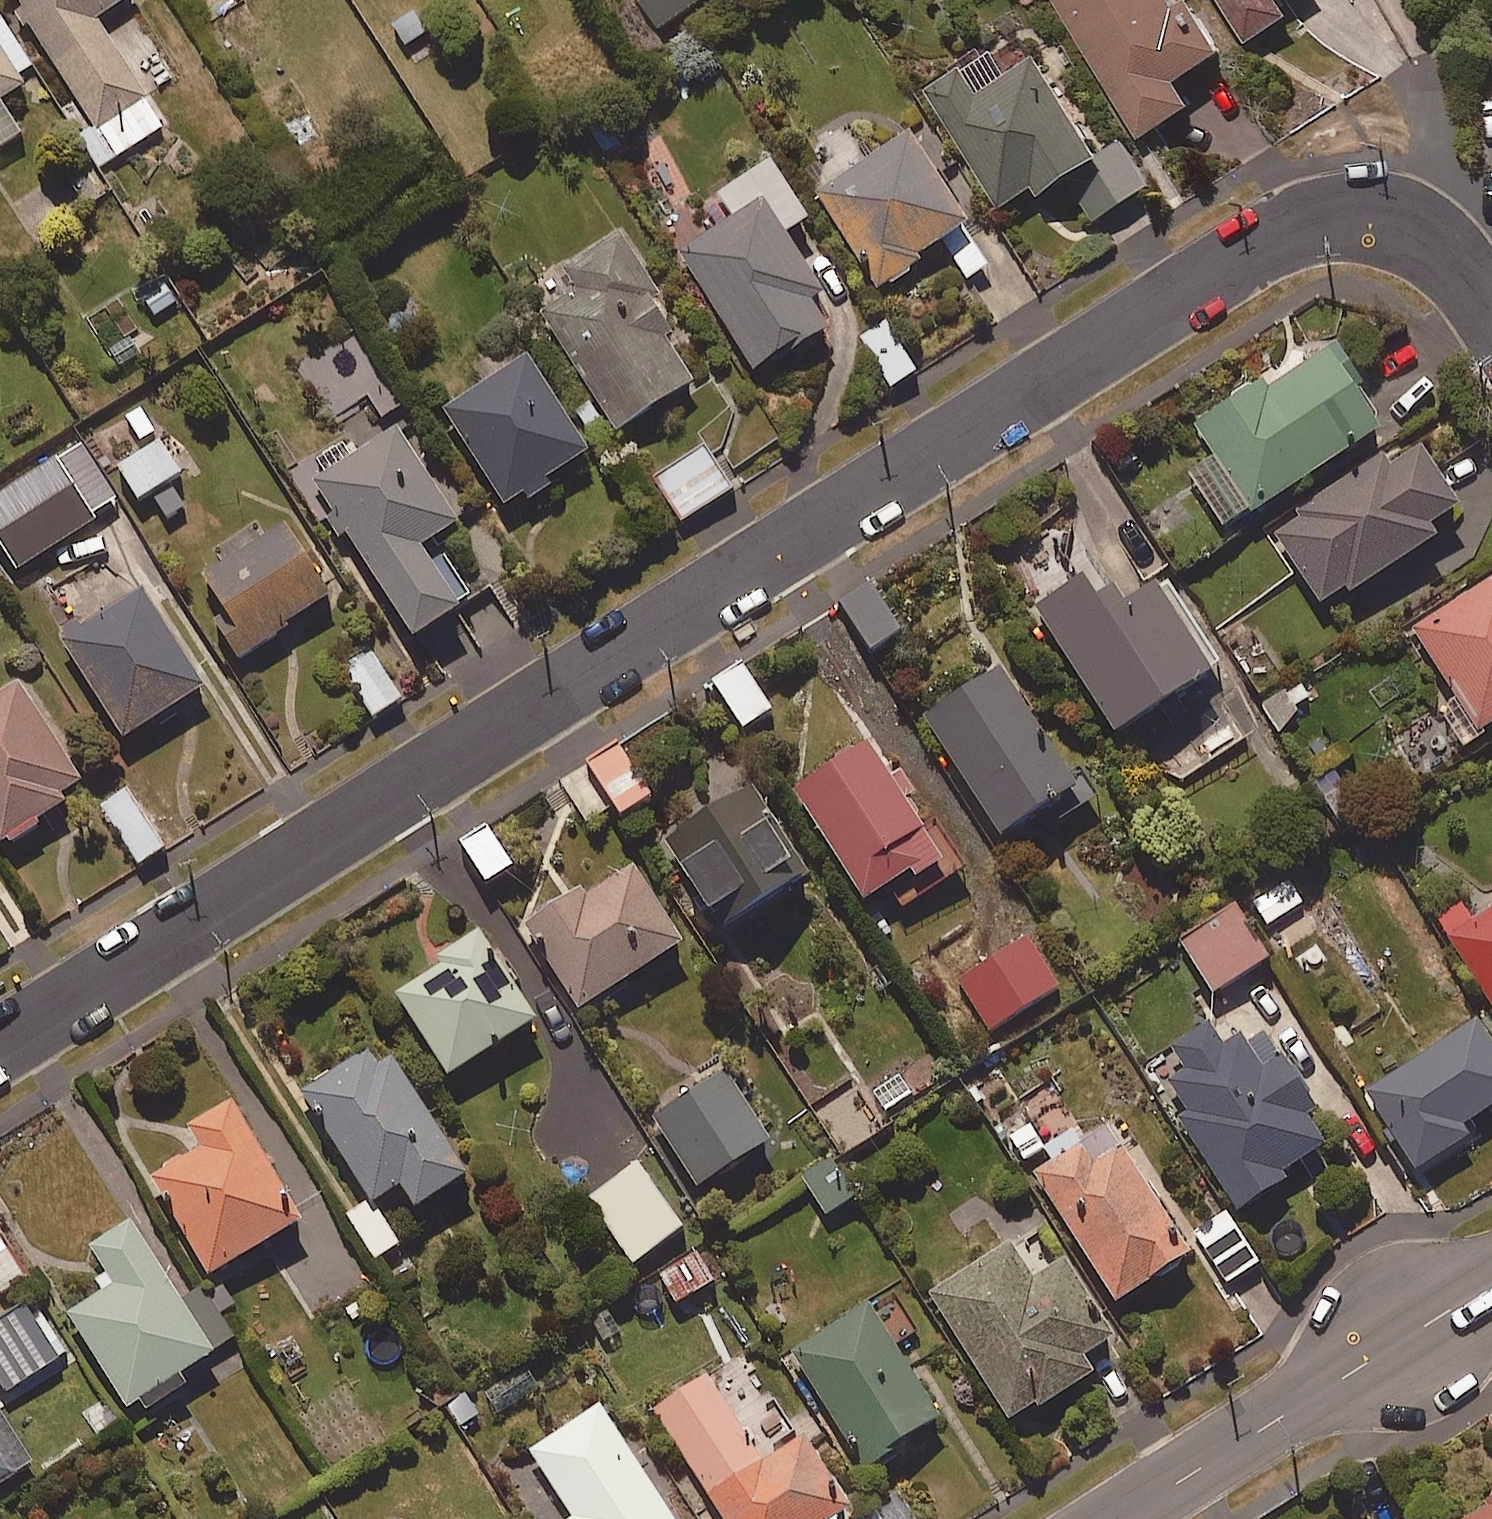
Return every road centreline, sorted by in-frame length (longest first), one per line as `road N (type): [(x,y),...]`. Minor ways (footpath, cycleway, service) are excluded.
road 1 (residential): [(0,1044),(1277,218),(1366,214),(1443,242),(1491,317)]
road 2 (tertiary): [(1117,1518),(1491,1281)]

